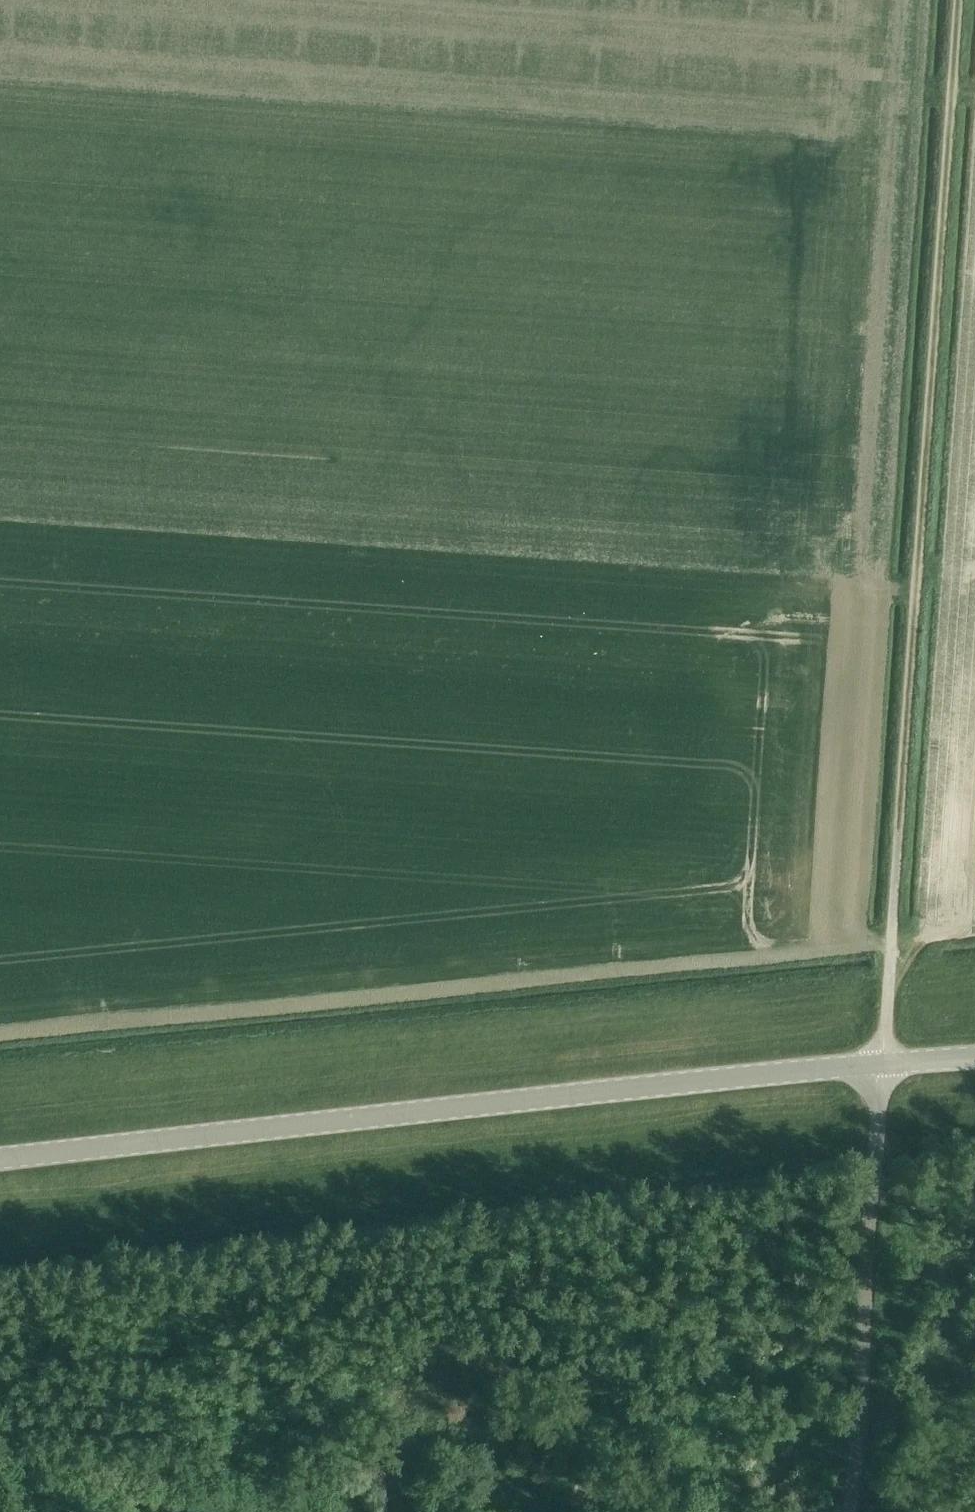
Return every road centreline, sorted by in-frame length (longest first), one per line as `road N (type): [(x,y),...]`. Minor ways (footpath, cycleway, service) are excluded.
road 1 (tertiary): [(0,1158),(884,1063)]
road 2 (track): [(898,829),(956,0)]
road 3 (unclassified): [(884,1063),(898,829)]

